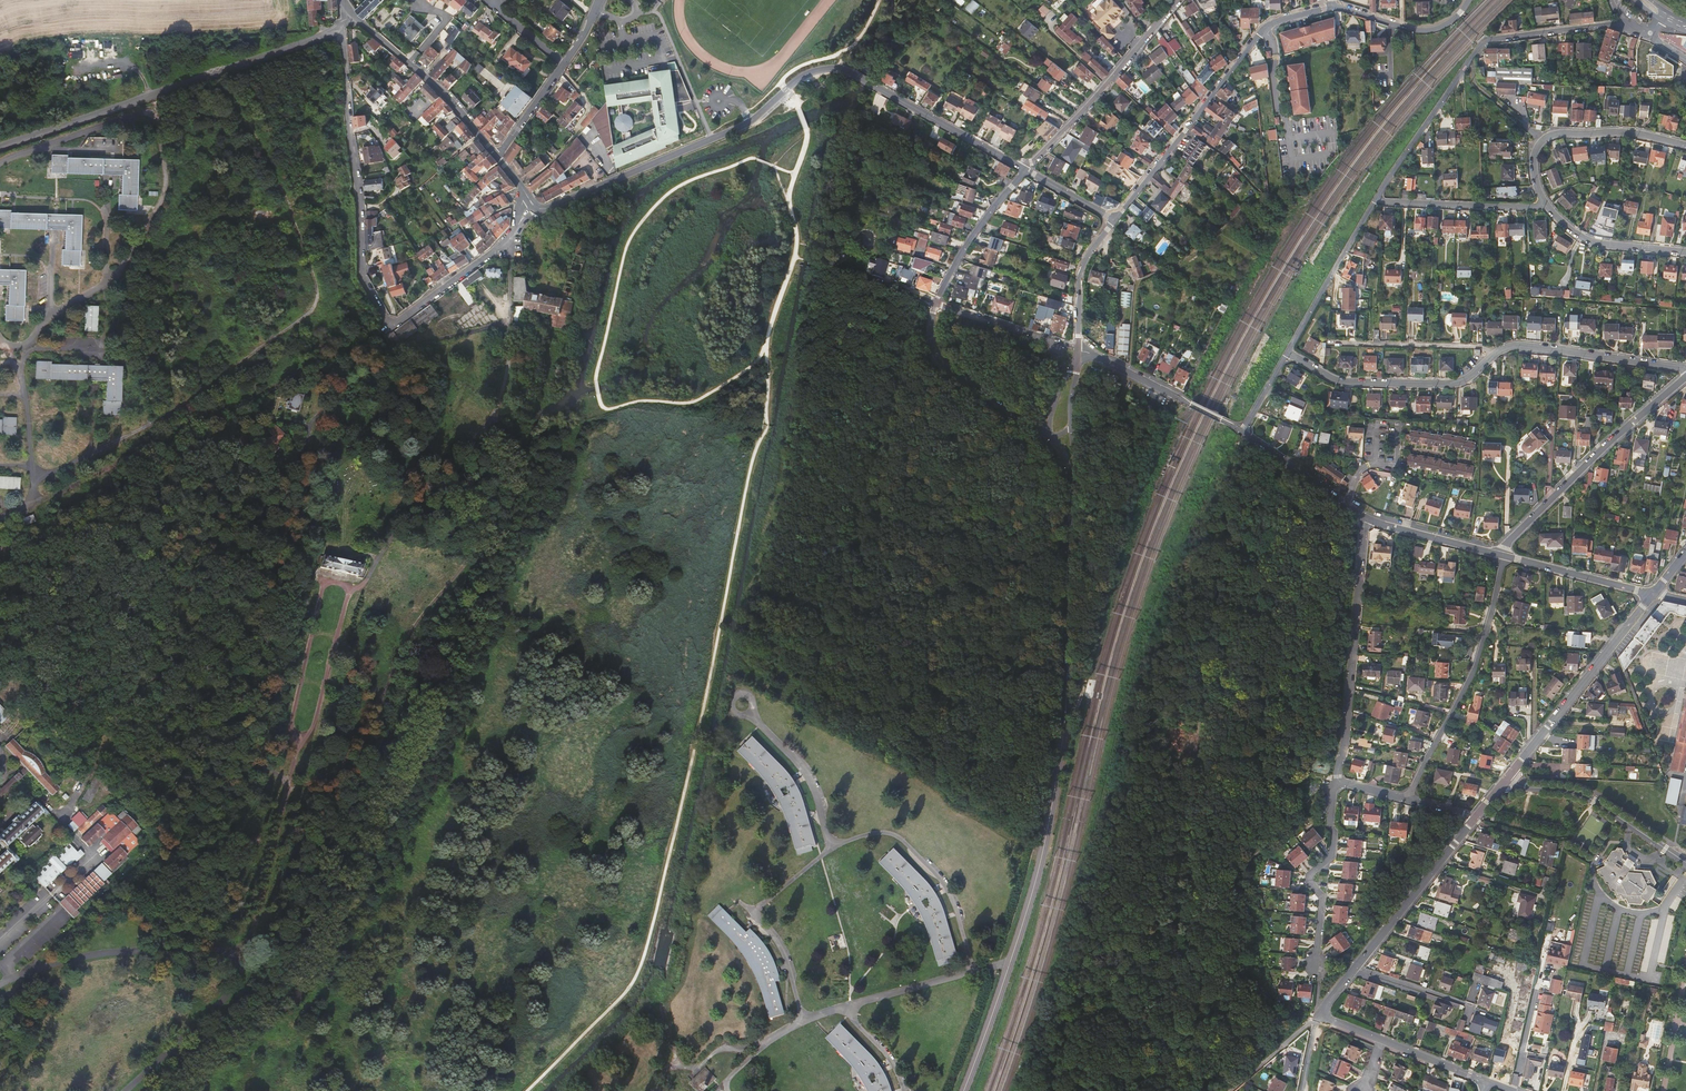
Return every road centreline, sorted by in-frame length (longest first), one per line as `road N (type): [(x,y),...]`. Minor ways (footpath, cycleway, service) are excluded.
road 1 (track): [(766,345),(765,426),(648,953),(619,1003),(530,1090)]
road 2 (track): [(229,439),(182,598),(63,821),(174,755),(258,626)]
road 3 (track): [(113,538),(14,695),(132,750),(151,806),(150,852),(33,970)]
road 4 (tertiary): [(534,215),(740,128),(821,69),(842,70),(1025,169)]
road 5 (residential): [(343,28),(359,261),(392,327),(534,215)]
road 6 (residential): [(1288,353),(1335,378),(1365,381),(1461,381),(1500,351),(1523,345),(1685,368)]
road 7 (track): [(232,950),(306,571)]
road 8 (unclassified): [(343,28),(0,147)]
road 9 (residential): [(1376,199),(1485,41),(1610,25),(1650,33)]
road 10 (secondary): [(1045,841),(1066,714),(1074,489)]
road 11 (secondary): [(1114,219),(1259,35),(1332,6)]
road 12 (track): [(0,543),(57,530),(113,538),(162,528),(173,516),(174,477),(189,453),(217,439),(241,441)]
road 13 (track): [(279,546),(14,695)]
road 14 (track): [(1247,434),(1204,643),(1209,722)]
road 15 (residential): [(1365,517),(1336,782)]
road 16 (residential): [(1502,555),(1478,663),(1408,799)]
road 17 (secondary): [(1045,841),(961,1090)]
road 18 (residential): [(1502,555),(1606,445),(1685,378)]
road 19 (tertiary): [(1318,1015),(1475,818)]
road 20 (tertiary): [(1503,784),(1654,593)]
road 21 (secondary): [(1172,6),(1025,169)]
road 22 (residential): [(1685,145),(1620,132),(1543,139),(1534,174),(1548,206)]
road 23 (residential): [(1336,782),(1330,856),(1308,880),(1321,902),(1317,980)]
road 24 (tertiary): [(498,156),(438,89),(348,15)]
road 25 (unclassified): [(1685,862),(1583,792),(1503,784)]
road 26 (secondary): [(936,304),(931,335),(941,361),(1049,435)]
road 27 (residential): [(498,156),(552,88),(602,0)]
road 28 (residential): [(1288,353),(1376,199)]
road 29 (residential): [(1376,199),(1548,206)]
road 30 (secondary): [(1025,169),(968,242),(936,304)]
road 31 (residential): [(1502,555),(1654,593)]
road 32 (secondary): [(1332,6),(1427,31),(1449,23),(1469,0)]
road 33 (residential): [(1548,206),(1591,241),(1685,252)]
road 34 (residential): [(1365,517),(1502,555)]
road 35 (secondary): [(1077,349),(1082,267),(1114,219)]
road 36 (residential): [(1063,346),(936,304)]
road 37 (residential): [(1196,406),(1077,349)]
road 38 (residential): [(1243,431),(1346,504)]

